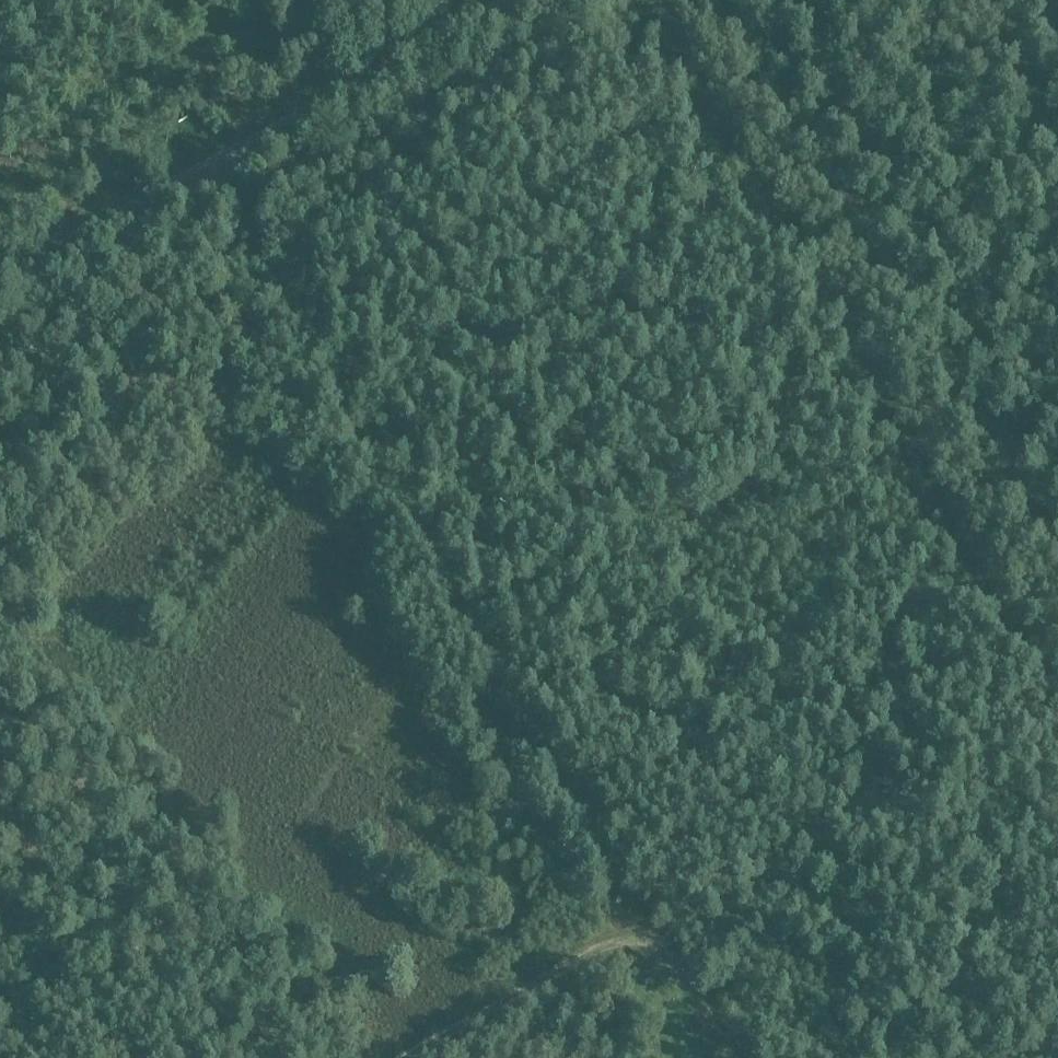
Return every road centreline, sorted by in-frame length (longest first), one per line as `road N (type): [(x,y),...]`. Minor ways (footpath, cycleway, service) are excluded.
road 1 (tertiary): [(0,289),(524,0)]
road 2 (track): [(403,1057),(598,949),(632,942),(654,945),(673,962),(729,1057)]

